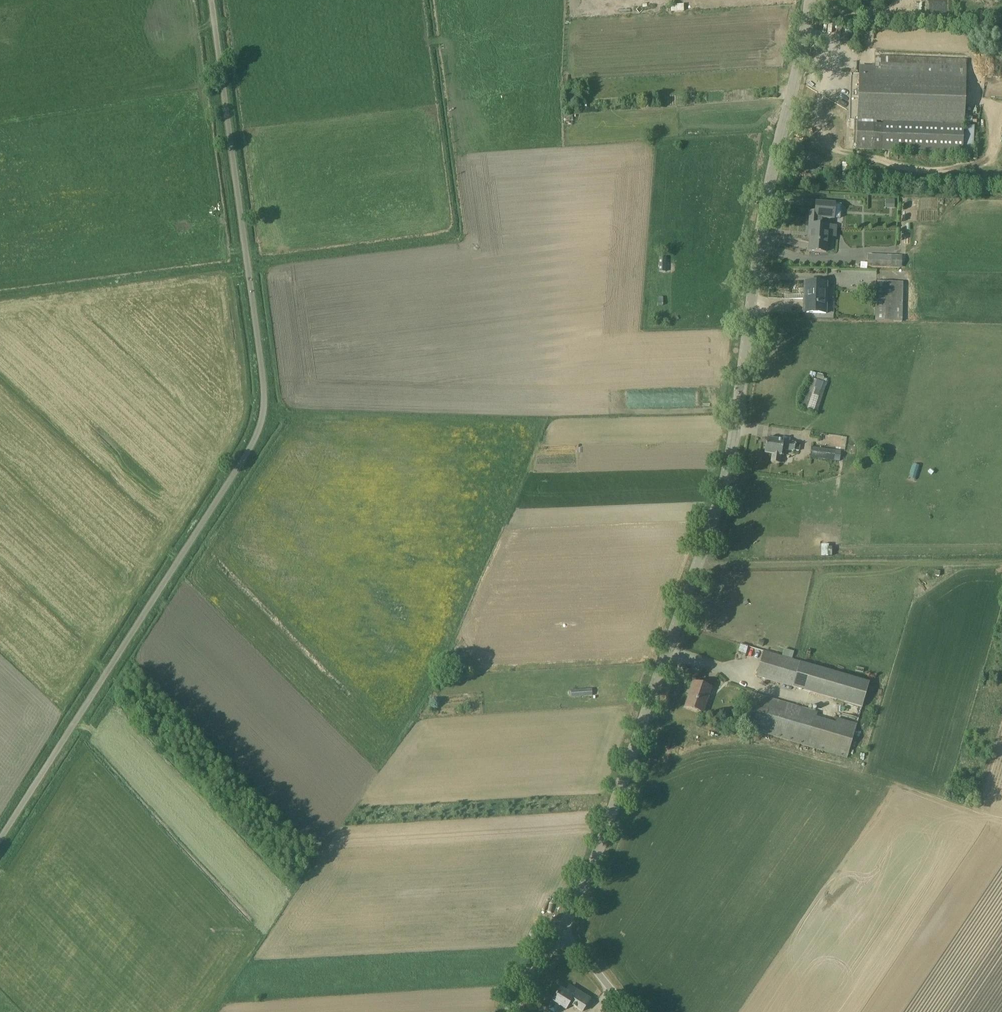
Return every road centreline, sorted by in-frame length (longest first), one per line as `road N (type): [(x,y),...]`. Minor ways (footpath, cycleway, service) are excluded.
road 1 (tertiary): [(557,925),(598,833),(705,525),(735,403),(752,220),(811,0)]
road 2 (unclassified): [(0,835),(256,436),(261,416),(212,0)]

